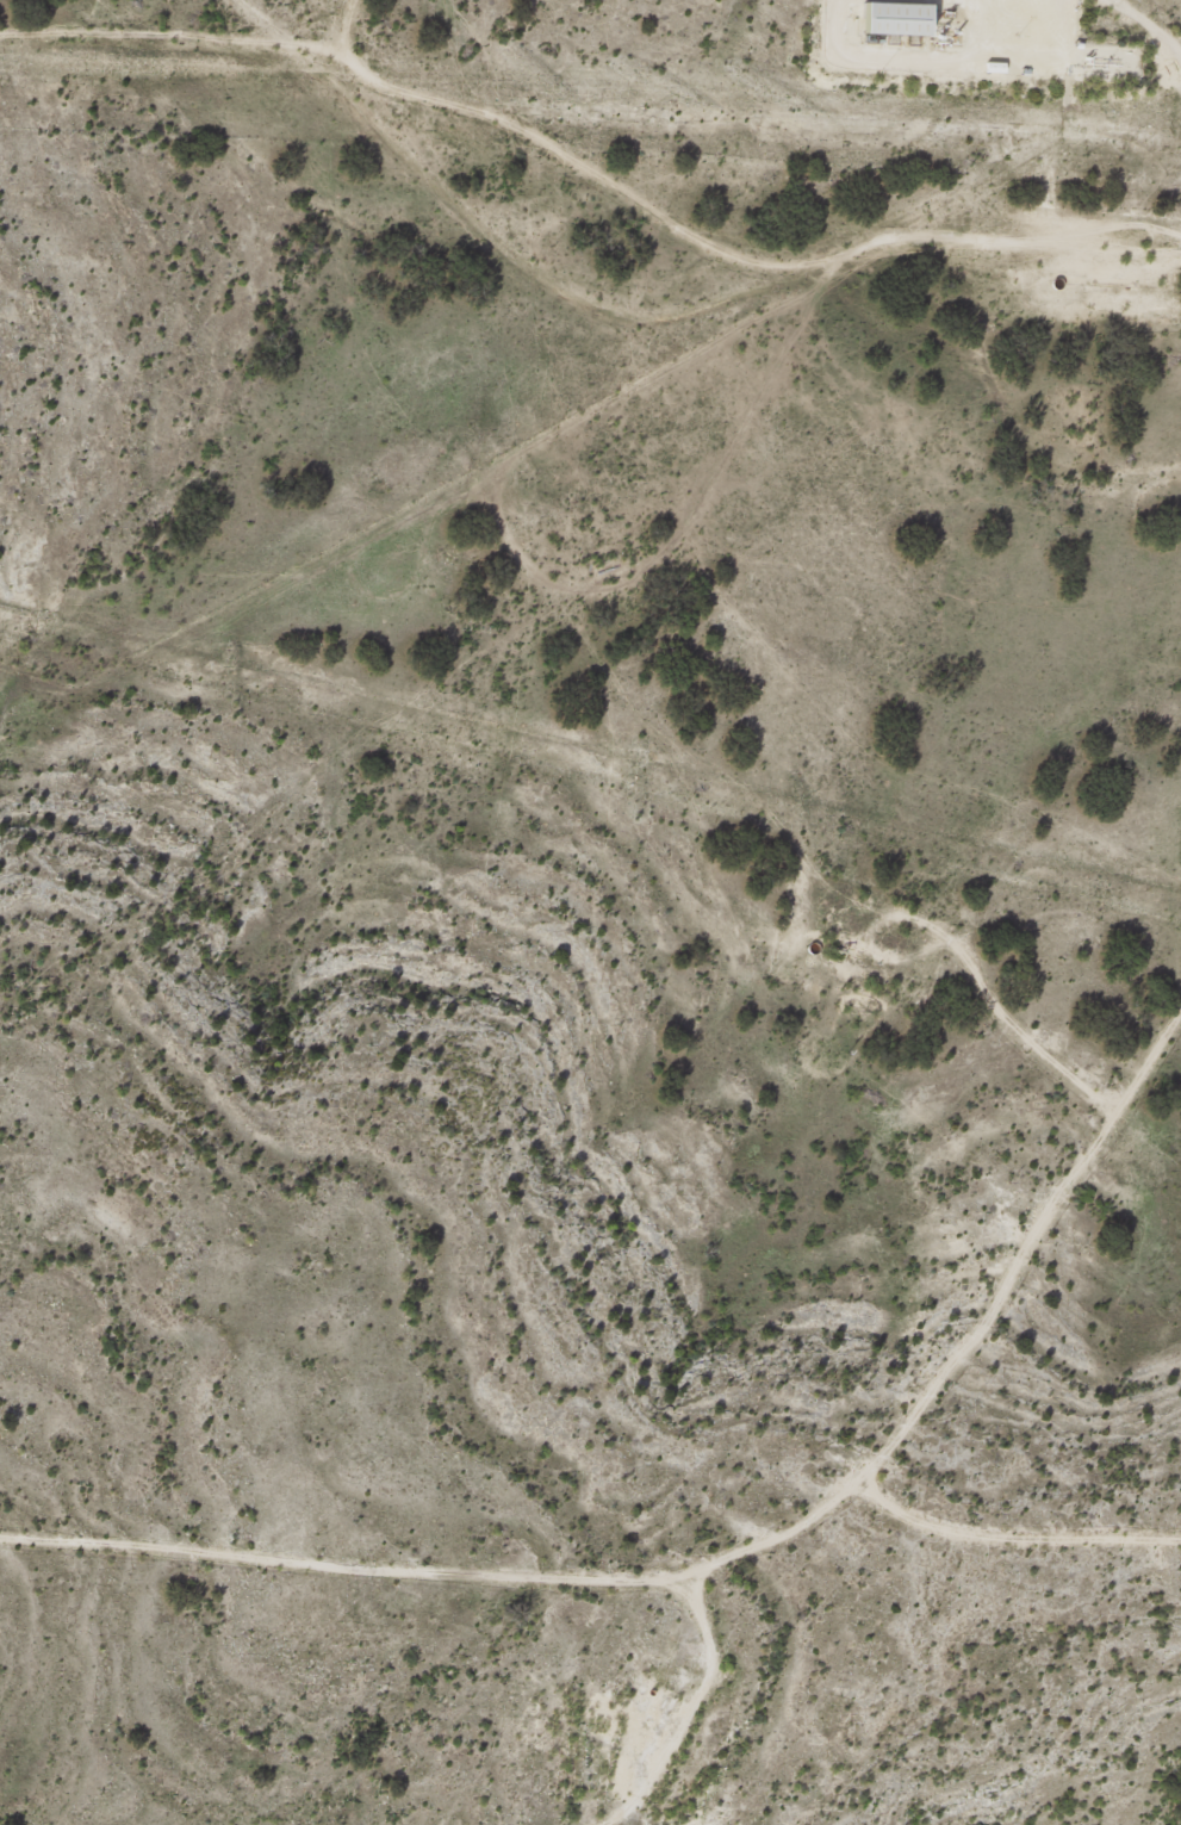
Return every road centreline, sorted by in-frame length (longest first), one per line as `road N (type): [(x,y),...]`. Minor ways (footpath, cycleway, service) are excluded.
road 1 (residential): [(1180,1007),(947,1334),(801,1458),(624,1546),(354,1576),(0,1533)]
road 2 (residential): [(1180,196),(907,205),(742,299),(636,311),(508,241),(286,0)]

